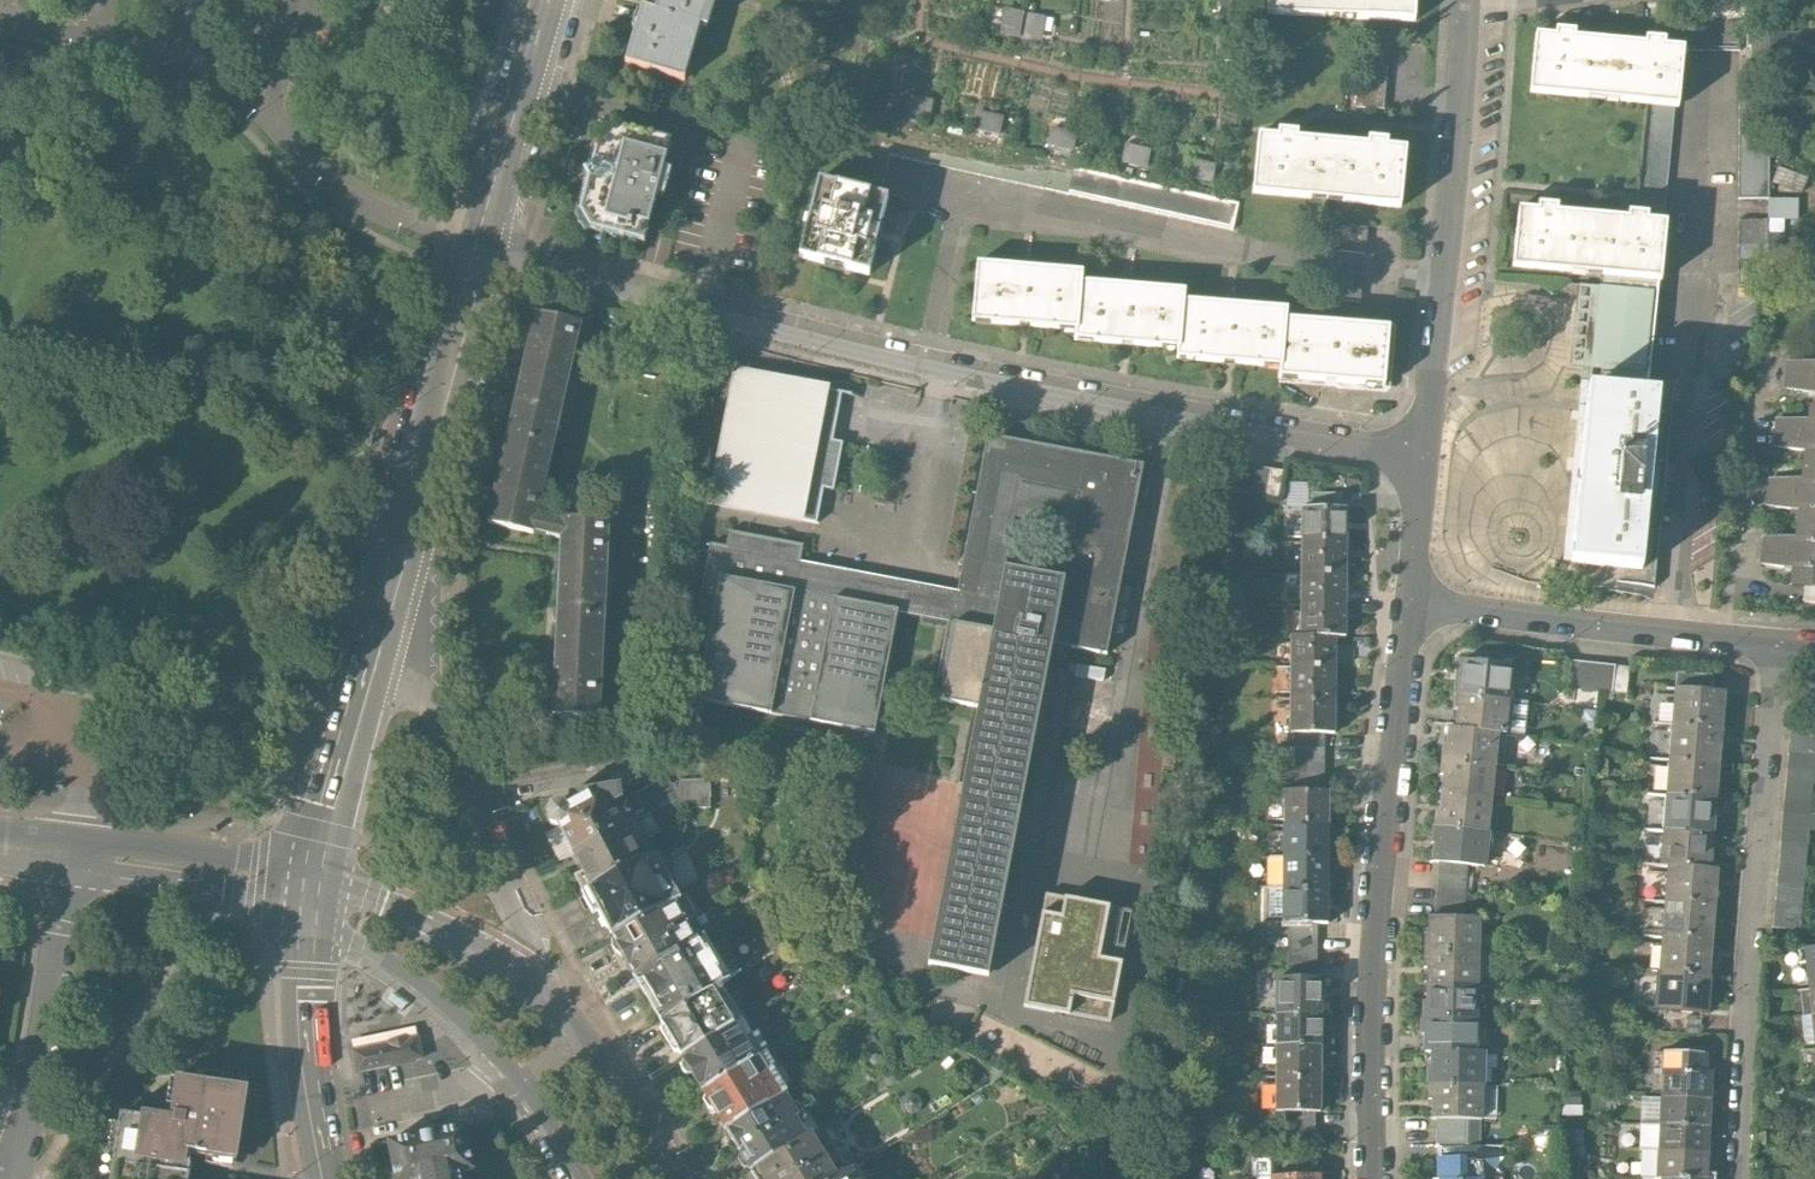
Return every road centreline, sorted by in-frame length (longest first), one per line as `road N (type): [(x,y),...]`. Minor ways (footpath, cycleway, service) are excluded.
road 1 (residential): [(482,246),(926,366),(1169,416),(1370,449),(1428,449)]
road 2 (residential): [(1413,600),(1373,954),(1376,1178)]
road 3 (residential): [(1739,1178),(1776,644)]
road 4 (residential): [(1472,0),(1428,449)]
road 5 (primary): [(373,636),(482,246)]
road 6 (tertiary): [(520,976),(526,931),(412,678),(373,636)]
road 7 (residential): [(1413,600),(1776,644)]
road 8 (residential): [(1,1178),(28,1110),(69,852)]
road 9 (primary): [(324,1178),(304,1003),(311,889)]
road 10 (tertiary): [(311,889),(356,946),(457,1013),(522,1075)]
road 11 (primary): [(311,889),(373,636)]
road 12 (primary): [(482,246),(552,0)]
road 13 (residential): [(69,852),(311,889)]
road 14 (tertiary): [(520,976),(385,903),(311,889)]
road 15 (tertiary): [(684,1178),(594,1039)]
road 16 (residential): [(1428,449),(1413,600)]
road 17 (tertiary): [(522,1075),(585,1178)]

